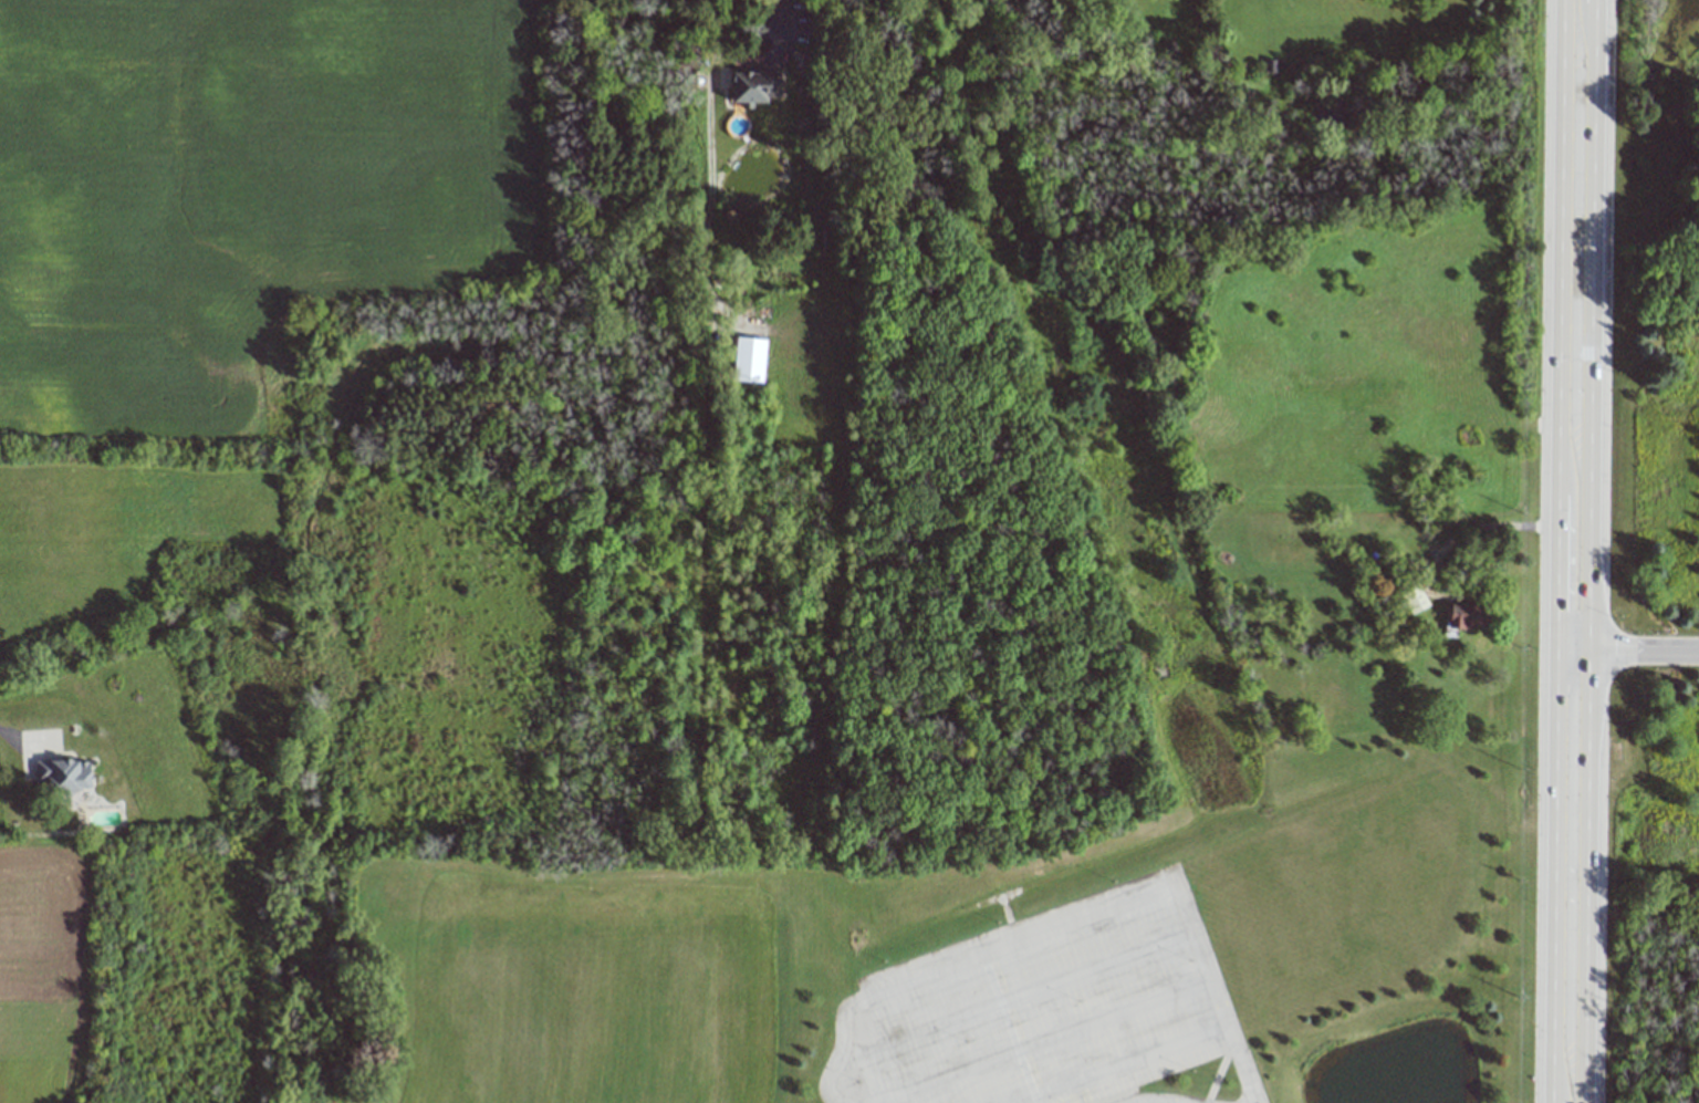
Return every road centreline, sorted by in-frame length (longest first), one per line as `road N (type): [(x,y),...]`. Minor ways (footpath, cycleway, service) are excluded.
road 1 (primary): [(1573,654),(1579,0)]
road 2 (primary): [(1569,1102),(1573,654)]

